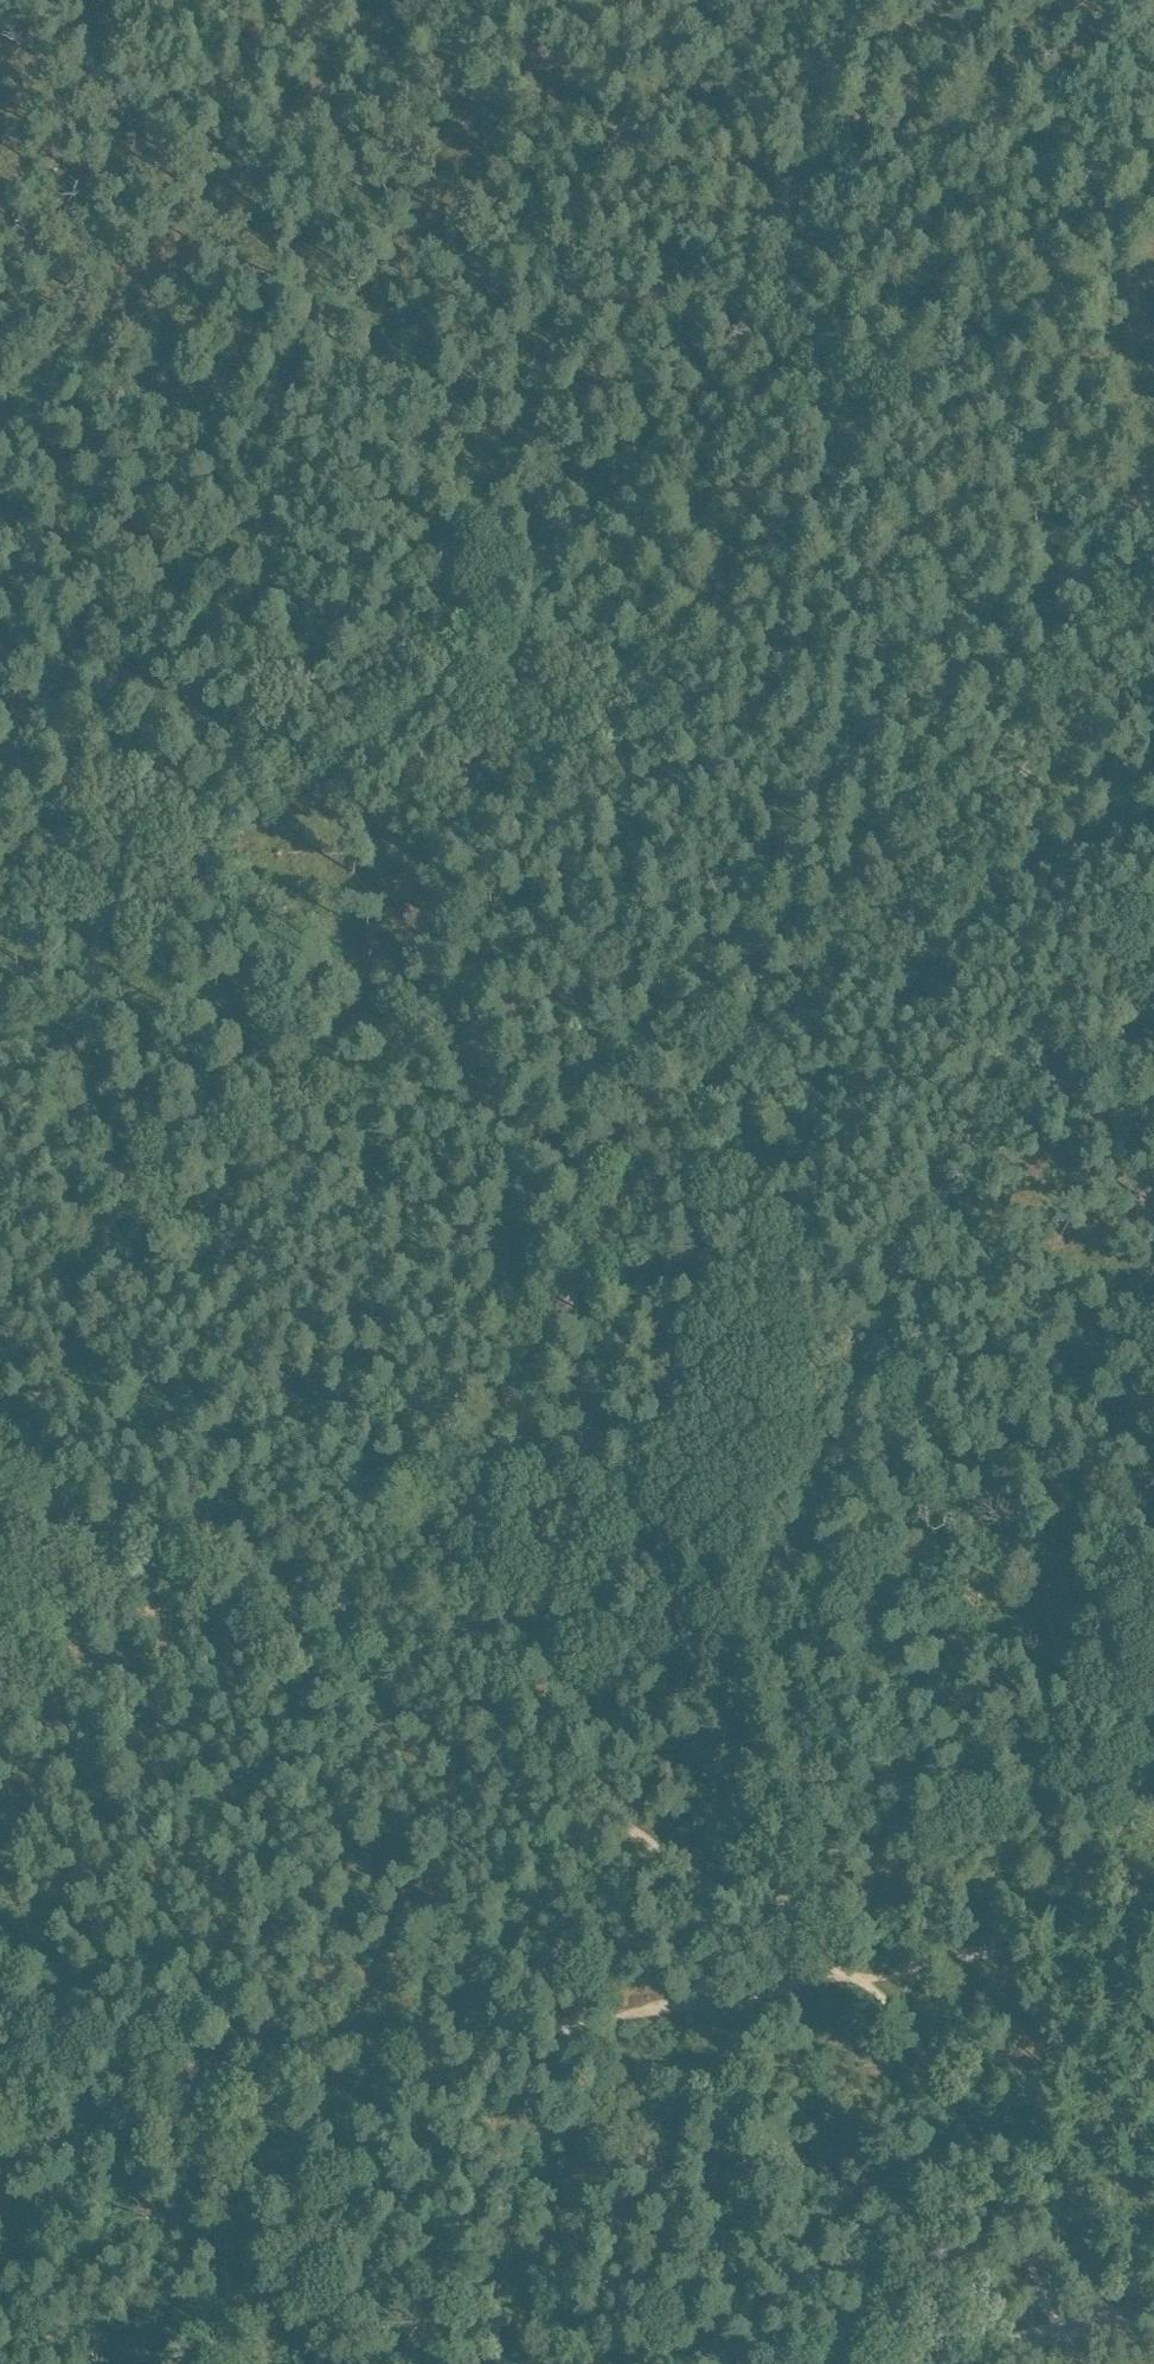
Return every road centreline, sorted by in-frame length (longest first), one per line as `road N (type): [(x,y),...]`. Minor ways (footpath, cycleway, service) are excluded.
road 1 (track): [(1153,1912),(879,1978)]

